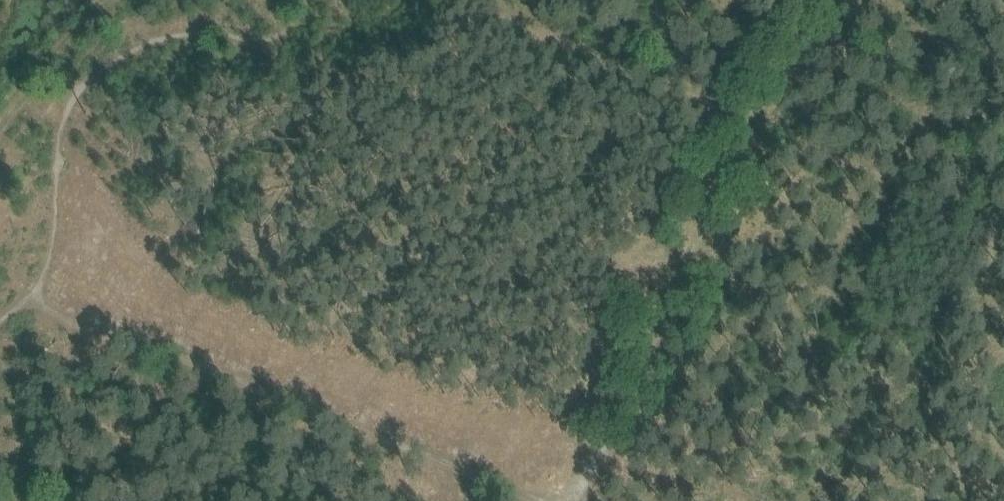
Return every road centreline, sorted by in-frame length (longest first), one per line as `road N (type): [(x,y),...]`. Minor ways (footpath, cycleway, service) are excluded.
road 1 (track): [(792,0),(555,500)]
road 2 (track): [(1003,205),(744,100)]

